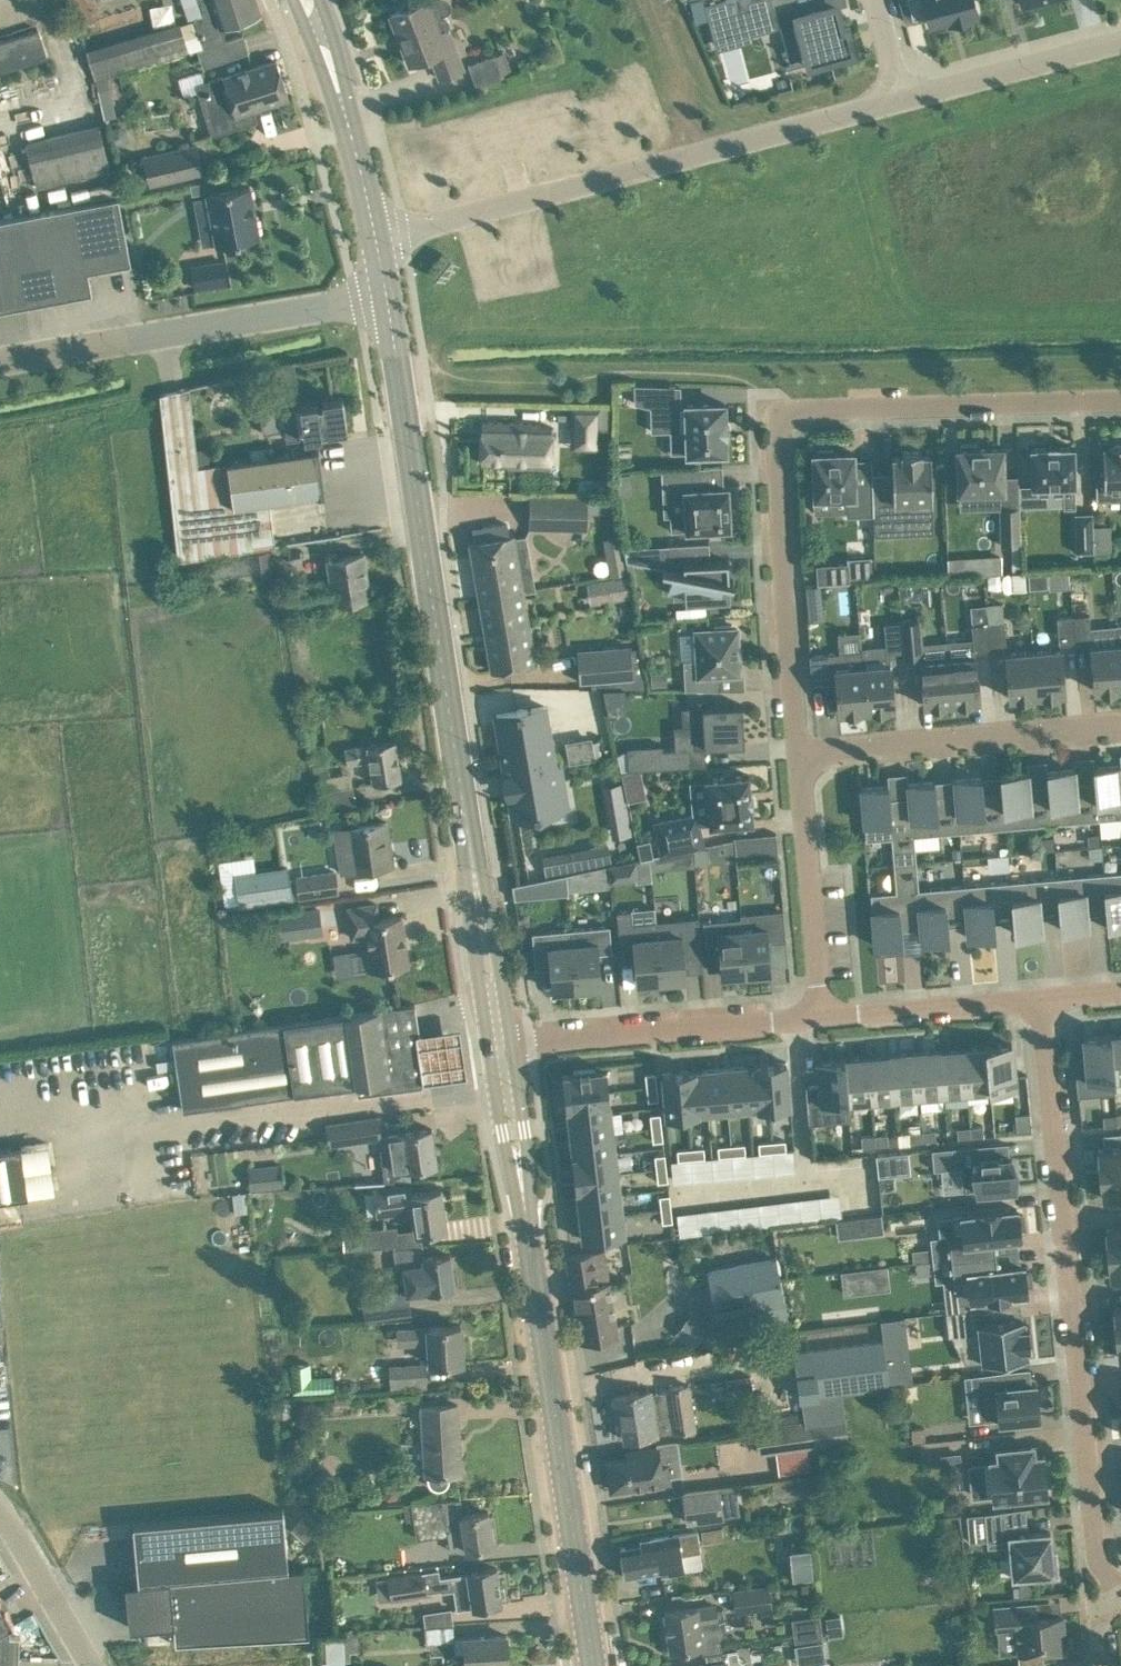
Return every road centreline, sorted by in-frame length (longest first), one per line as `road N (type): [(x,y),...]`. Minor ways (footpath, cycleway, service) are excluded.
road 1 (tertiary): [(502,1045),(385,296)]
road 2 (residential): [(798,755),(777,438),(782,419),(799,409),(1120,403)]
road 3 (tertiary): [(593,1665),(502,1045)]
road 4 (residential): [(1118,1594),(1096,1551),(1040,998)]
road 5 (unclassified): [(377,239),(900,98)]
road 6 (unclassified): [(0,359),(385,296)]
road 7 (residential): [(1120,726),(798,755)]
road 8 (residential): [(502,1045),(818,1017)]
road 9 (residential): [(818,1017),(798,755)]
road 10 (tertiary): [(377,239),(305,0)]
road 11 (unclassified): [(900,98),(1120,39)]
road 12 (residential): [(818,1017),(1040,998)]
road 13 (unclassified): [(89,1665),(0,1523)]

